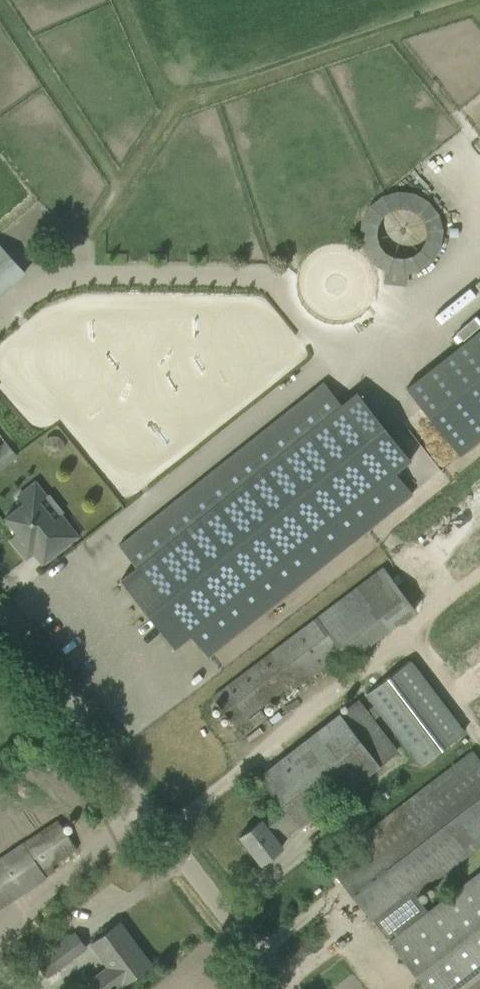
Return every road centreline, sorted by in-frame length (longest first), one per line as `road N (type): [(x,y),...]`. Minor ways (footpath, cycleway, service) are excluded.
road 1 (unclassified): [(267,988),(0,643)]

